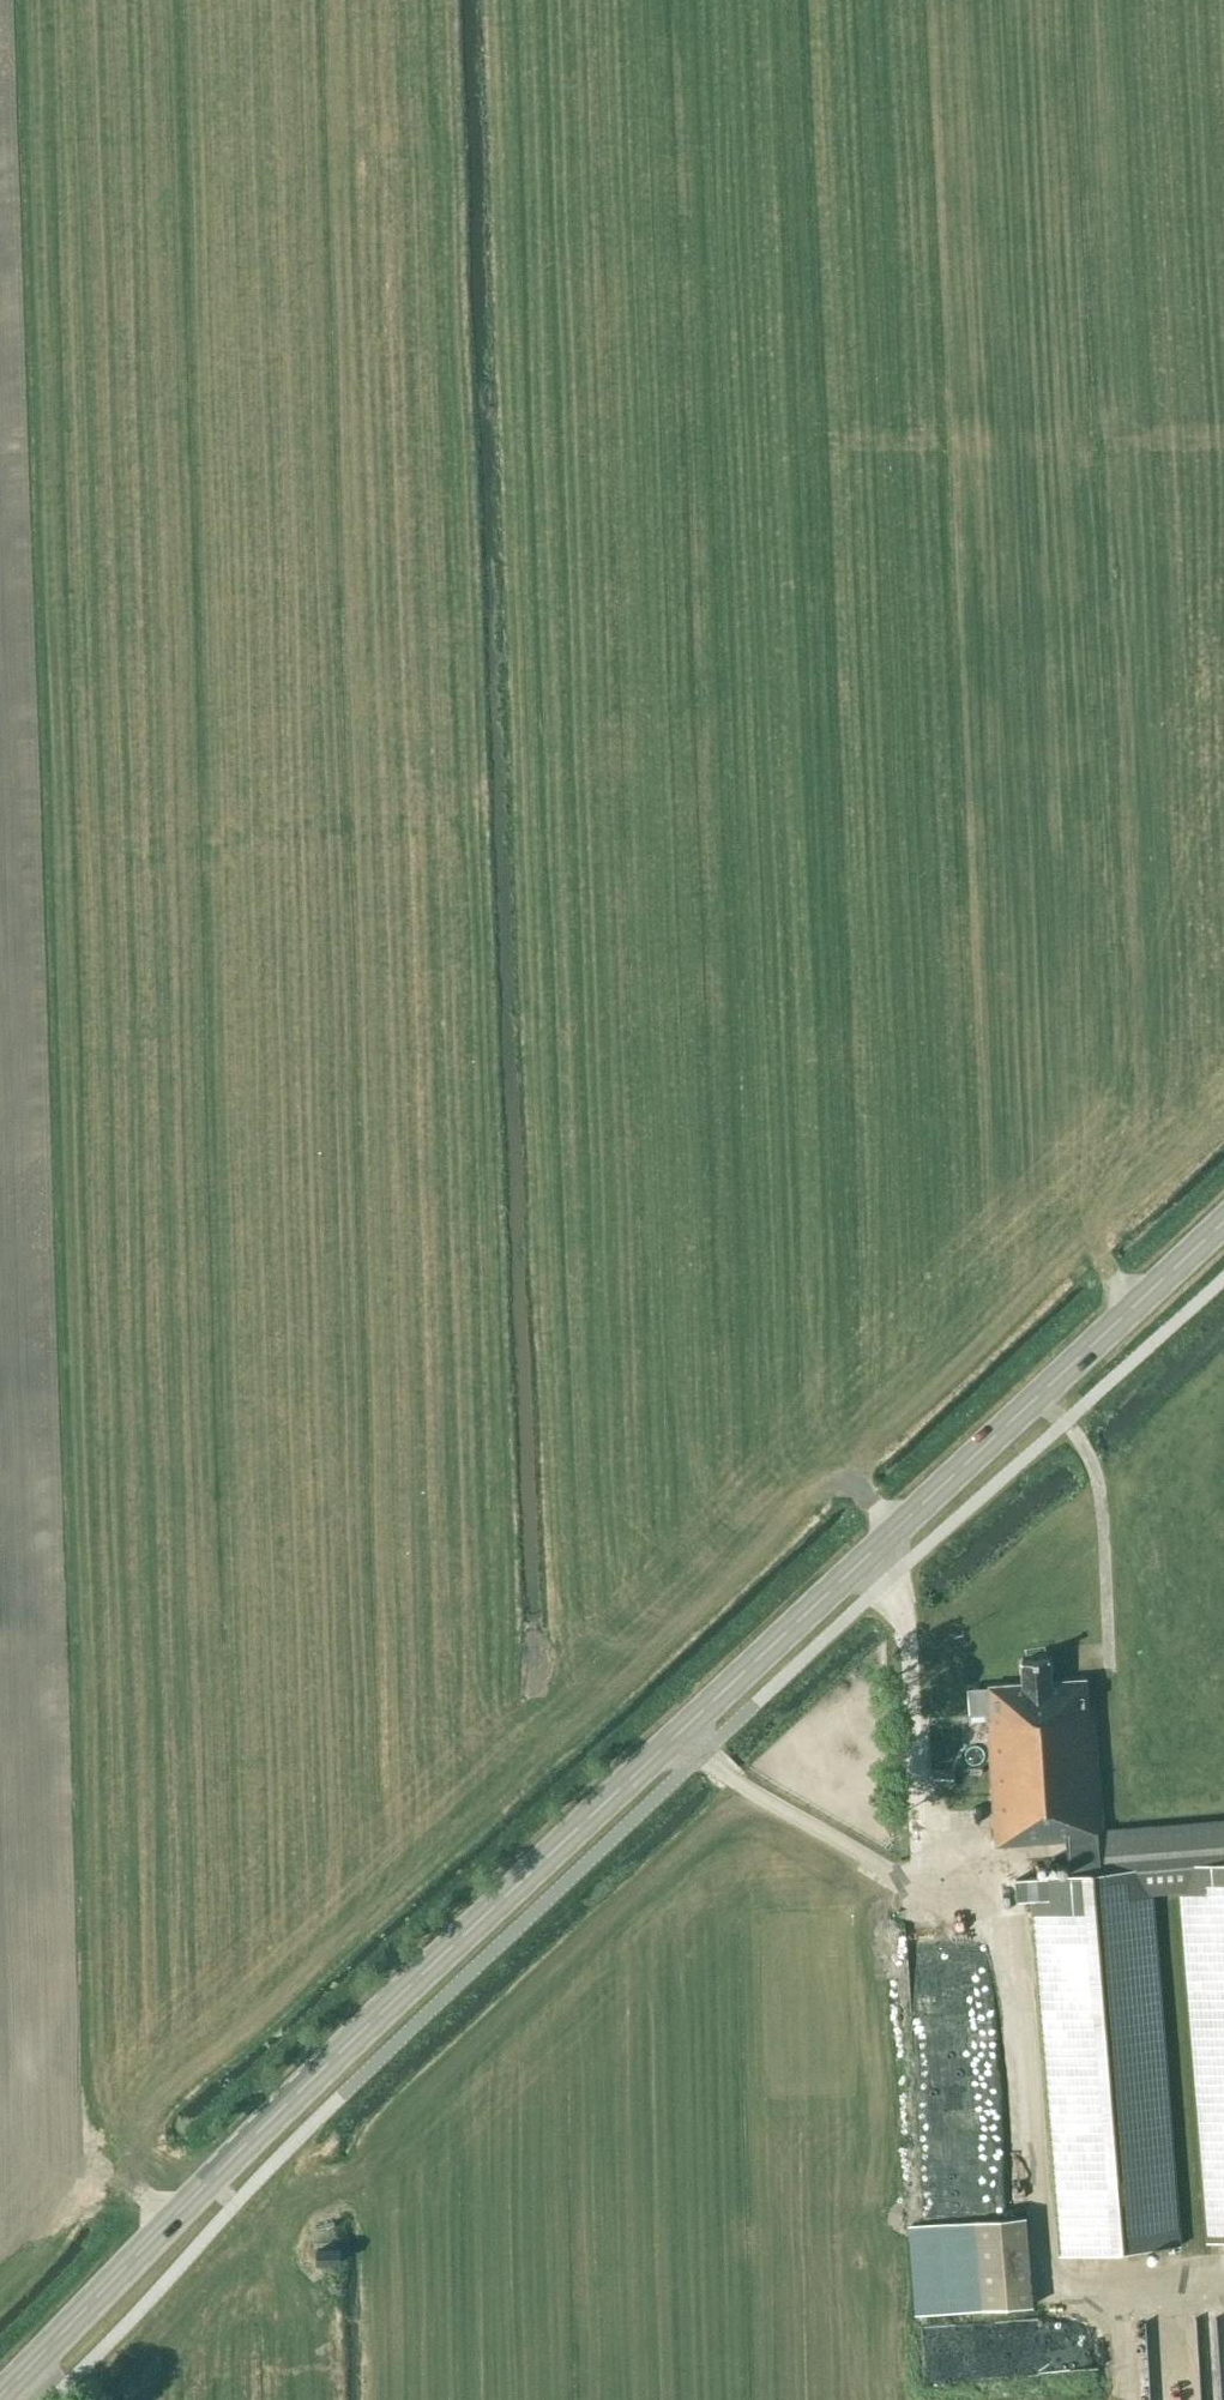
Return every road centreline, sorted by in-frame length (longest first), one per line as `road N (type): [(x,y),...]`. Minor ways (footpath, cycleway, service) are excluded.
road 1 (primary): [(0,2397),(349,2040),(1223,1225)]

